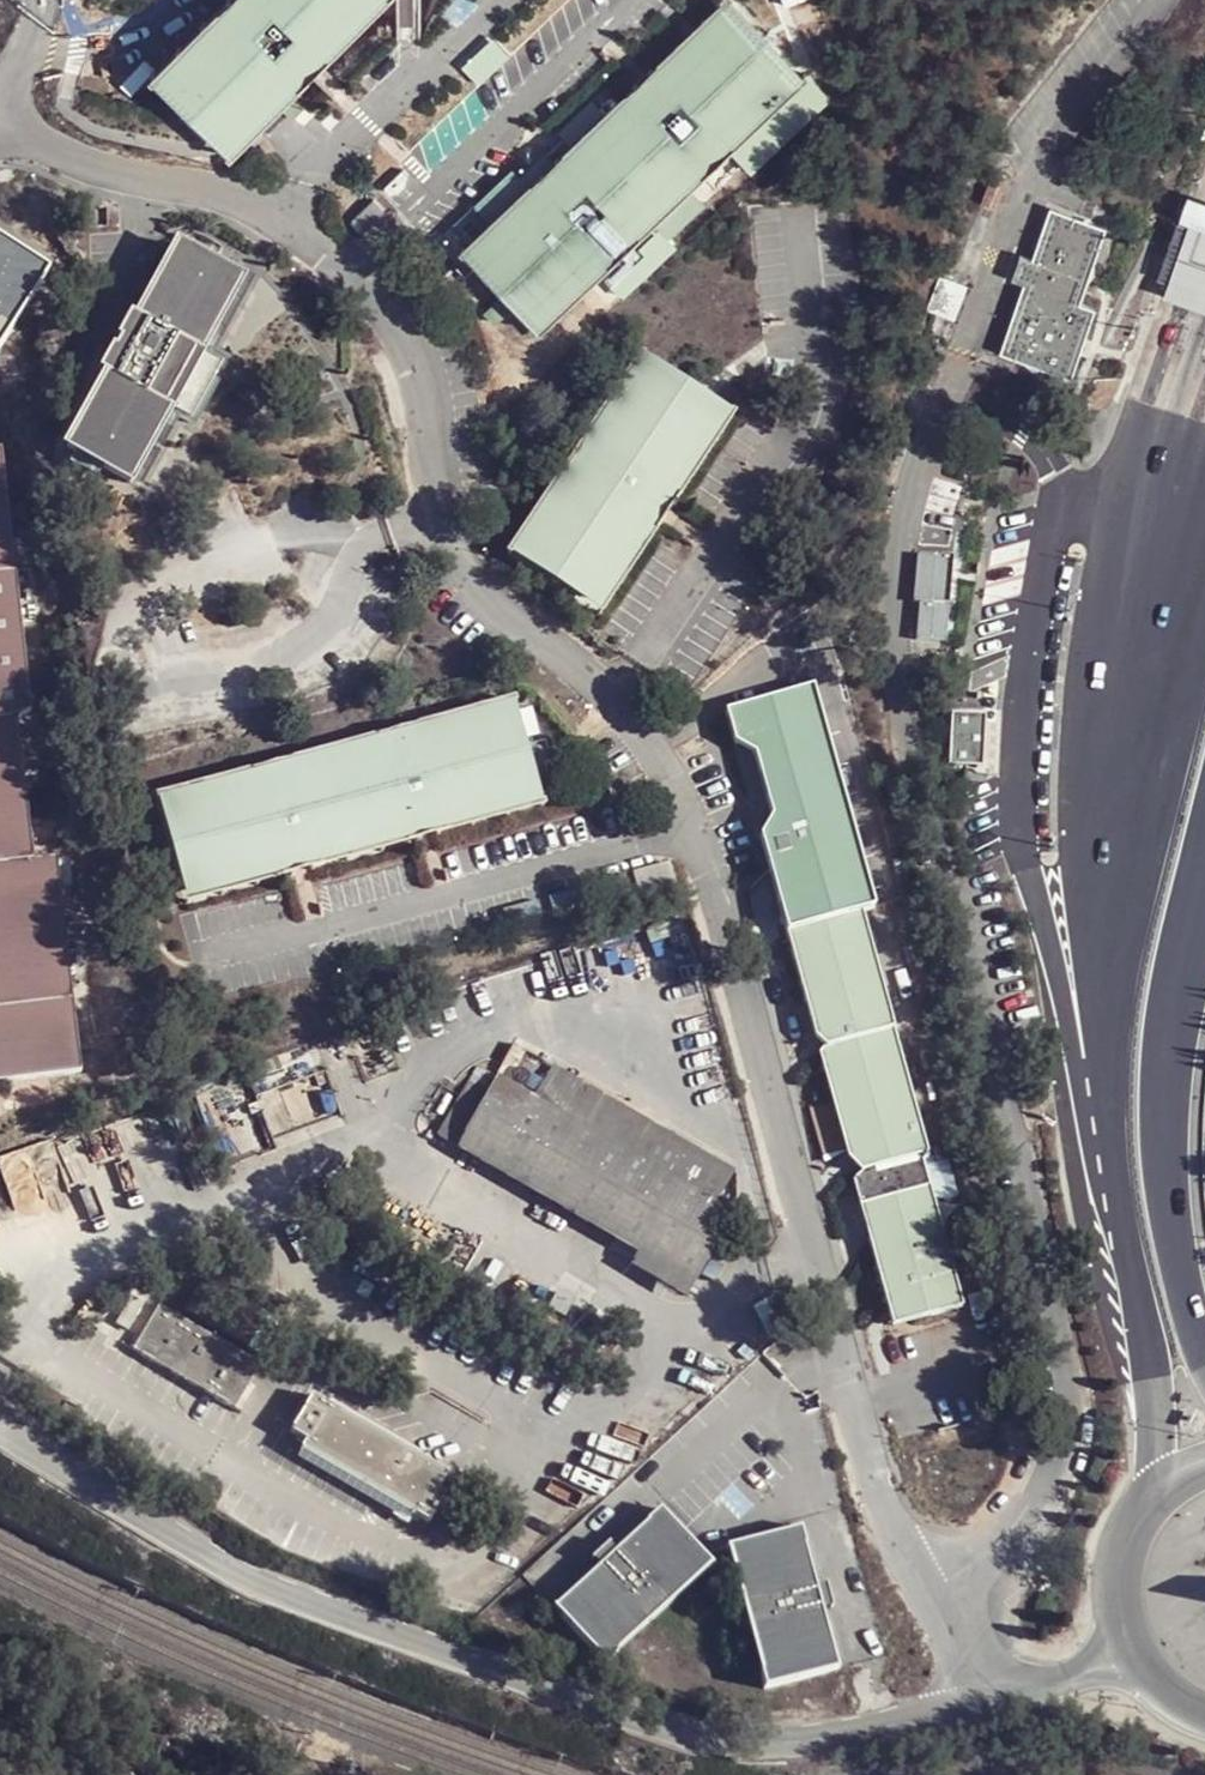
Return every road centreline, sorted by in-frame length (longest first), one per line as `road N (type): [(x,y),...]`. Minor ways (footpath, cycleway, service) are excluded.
road 1 (unclassified): [(0,131),(104,172),(235,199),(326,260),(389,323),(426,417),(451,556),(521,630),(632,712),(686,809),(862,1442),(932,1594)]
road 2 (unclassified): [(963,356),(946,380),(906,520),(894,570),(894,652),(1052,1284),(1066,1369),(1062,1427),(1037,1491),(1008,1531),(932,1594)]
road 3 (motorway): [(1204,240),(1119,527),(1101,994),(1107,1116),(1156,1401),(1144,1508)]
road 4 (unclassified): [(976,1701),(787,1736),(716,1734),(630,1712),(246,1571),(0,1430)]
road 5 (motorway): [(1204,1351),(1173,1247),(1162,1159),(1166,1040),(1204,911)]
road 6 (unclassified): [(1134,1652),(1061,1682),(976,1701)]
road 7 (primary): [(1144,1508),(1123,1551),(1118,1589),(1134,1652)]

